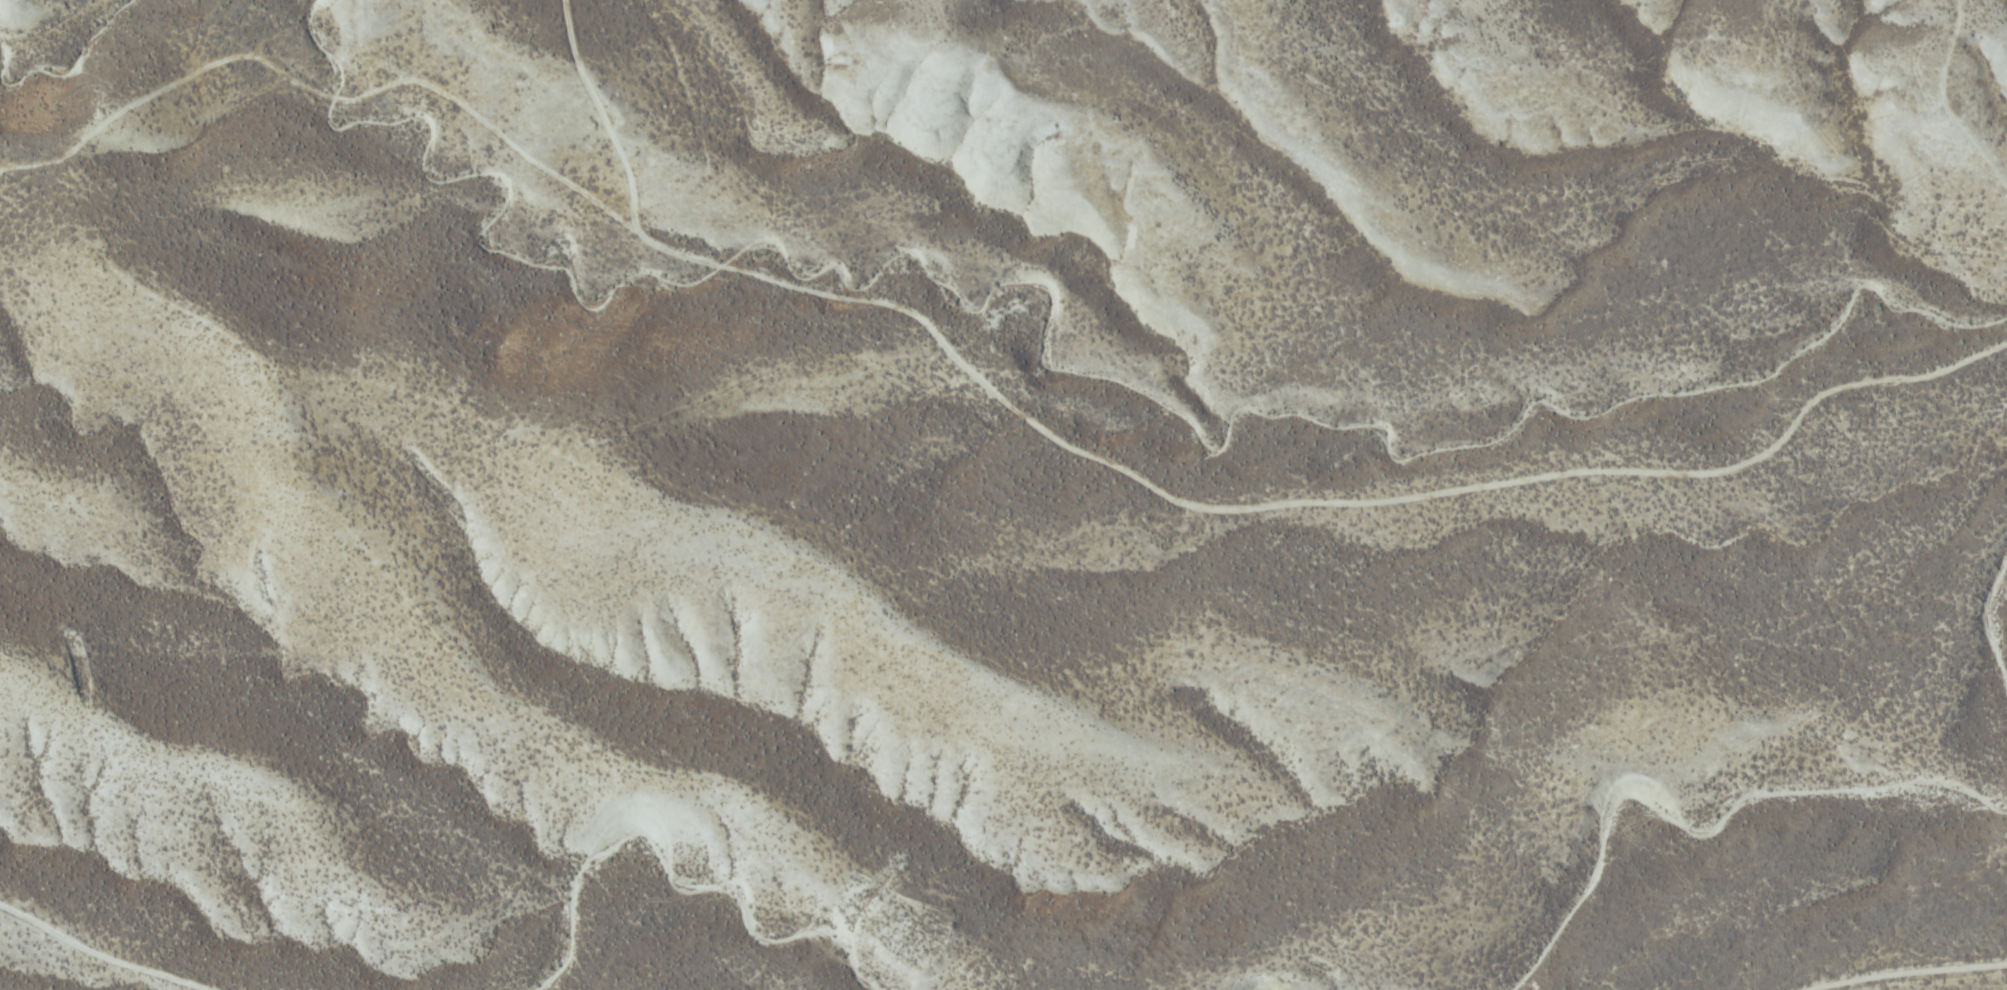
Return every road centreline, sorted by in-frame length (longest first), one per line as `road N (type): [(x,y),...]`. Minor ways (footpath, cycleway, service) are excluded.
road 1 (track): [(2006,963),(1820,989)]

